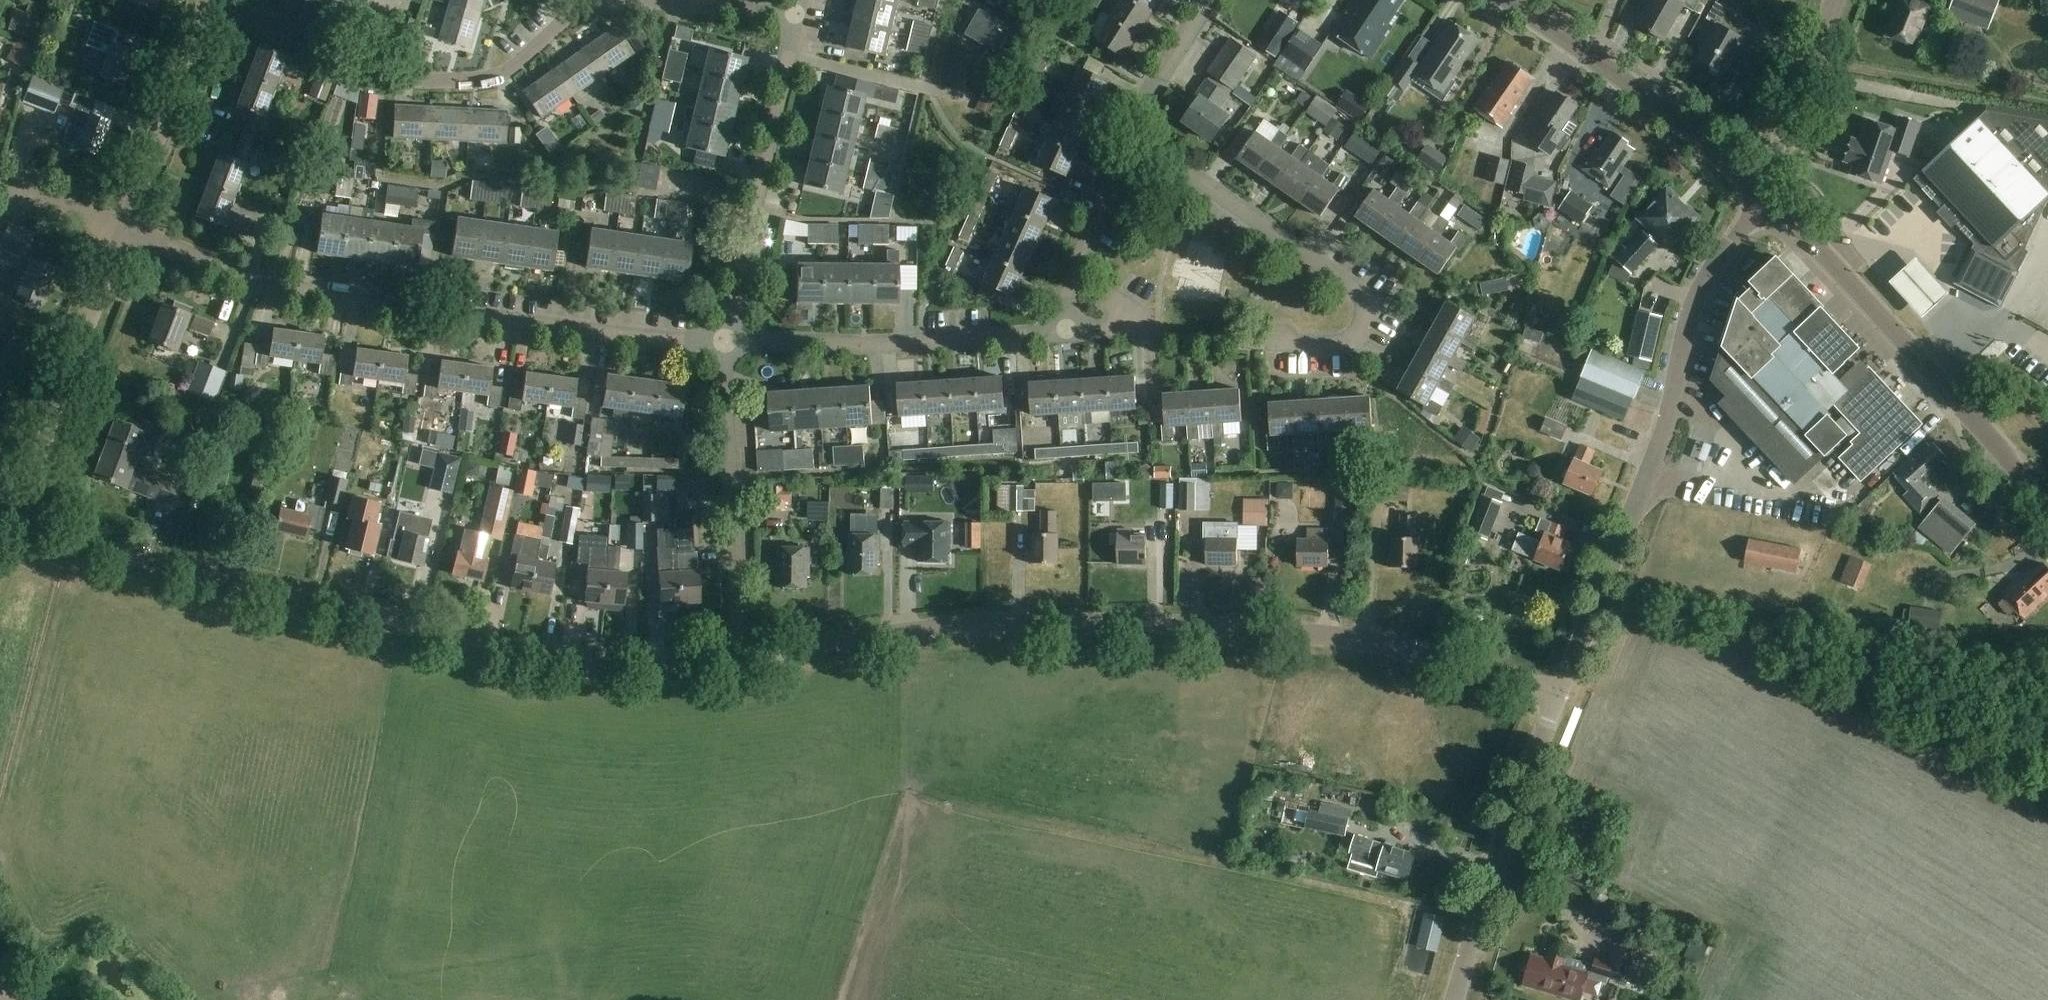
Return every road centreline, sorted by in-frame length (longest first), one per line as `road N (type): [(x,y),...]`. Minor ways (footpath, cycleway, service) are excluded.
road 1 (residential): [(1560,692),(1370,641),(1163,624),(979,624),(745,657)]
road 2 (residential): [(745,657),(642,664),(548,657),(16,528)]
road 3 (residential): [(800,19),(587,3),(493,78),(447,85),(395,80),(211,0)]
road 4 (residential): [(724,343),(607,335),(287,289),(125,232)]
road 5 (residential): [(1560,692),(1671,419),(1699,298),(1719,256),(1767,195)]
road 6 (residential): [(1251,349),(1351,344),(1373,306),(1134,142)]
road 7 (secondary): [(2047,498),(1767,195)]
road 8 (residential): [(1069,332),(889,344),(724,343)]
road 9 (residential): [(724,343),(800,19)]
road 10 (tertiary): [(1455,999),(1560,692)]
road 11 (secondary): [(1767,195),(1621,74),(1509,0)]
road 12 (residential): [(16,528),(125,232)]
road 13 (residential): [(745,657),(724,343)]
road 14 (residential): [(125,232),(211,0)]
road 15 (track): [(1808,64),(2047,105)]
road 16 (residential): [(1767,195),(1828,0)]
road 17 (residential): [(1069,332),(1069,284),(1134,142)]
road 18 (residential): [(1134,142),(1164,66),(1206,0)]
road 19 (residential): [(125,232),(0,183)]

